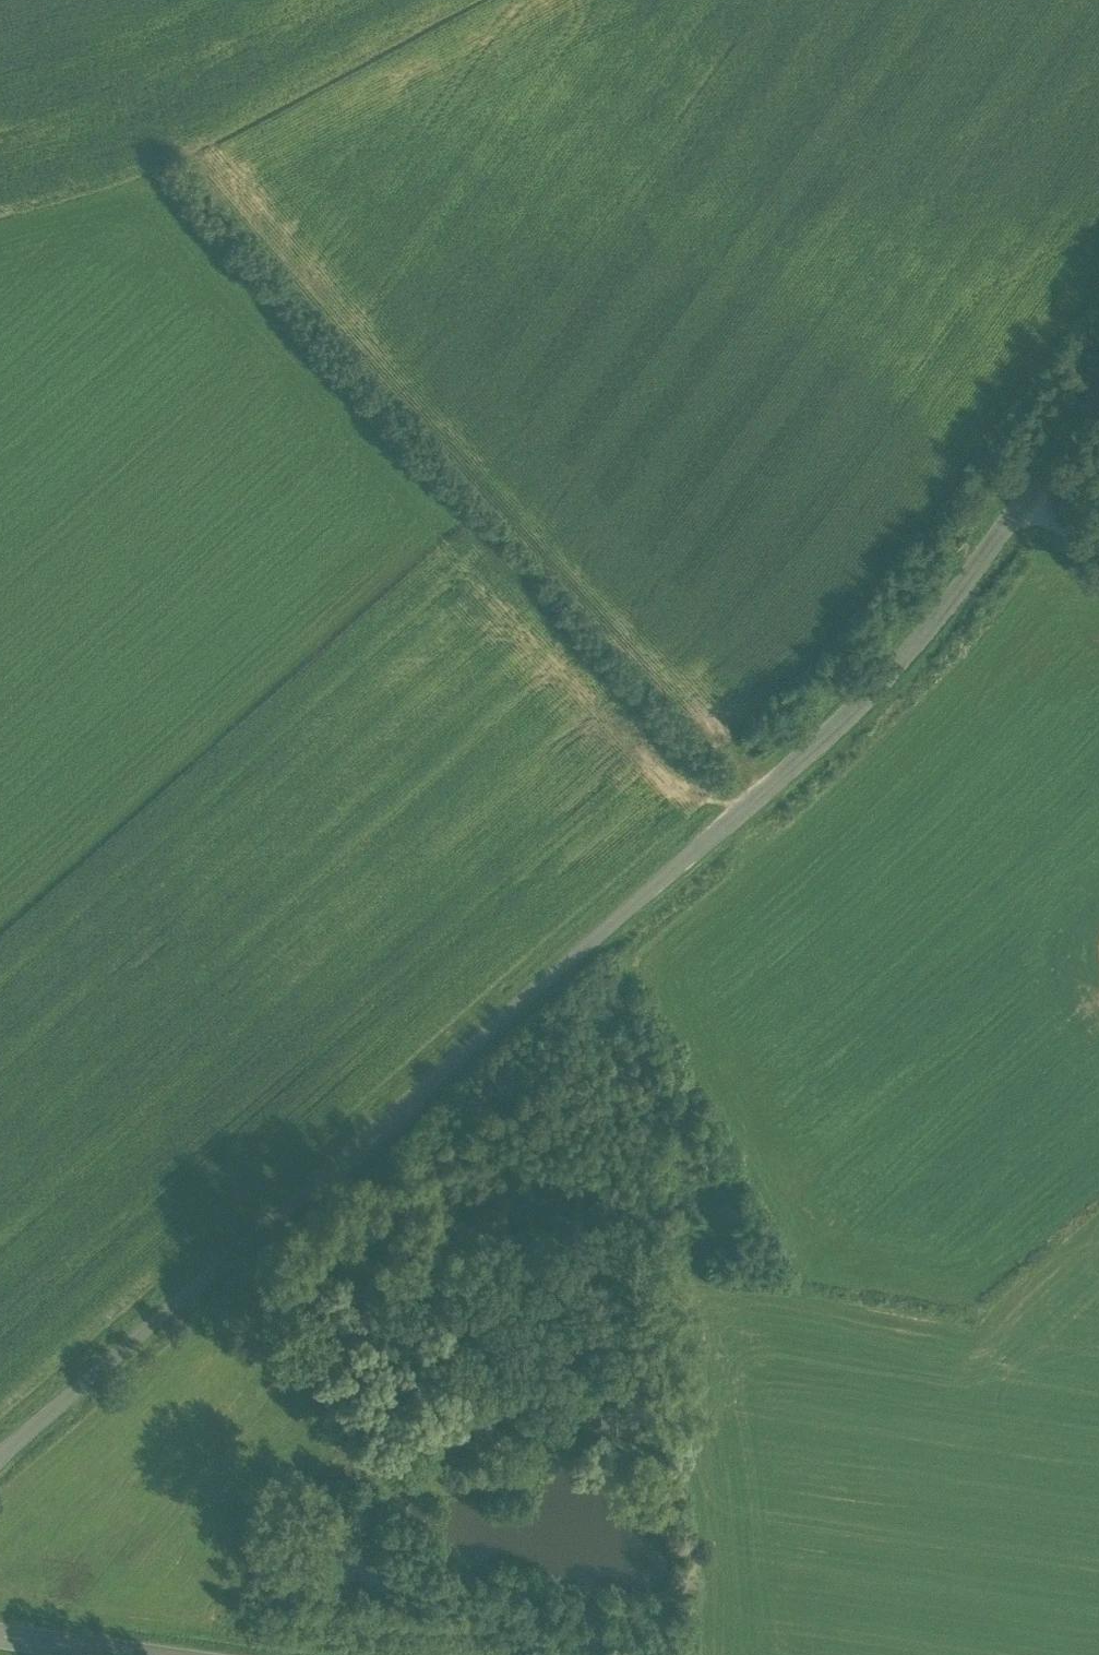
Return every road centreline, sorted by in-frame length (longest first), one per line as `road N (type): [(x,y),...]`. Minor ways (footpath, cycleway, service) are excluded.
road 1 (unclassified): [(1027,508),(943,620),(812,755),(422,1077),(0,1448)]
road 2 (secondary): [(140,1654),(0,1635)]
road 3 (unclassified): [(1098,407),(1027,508)]

